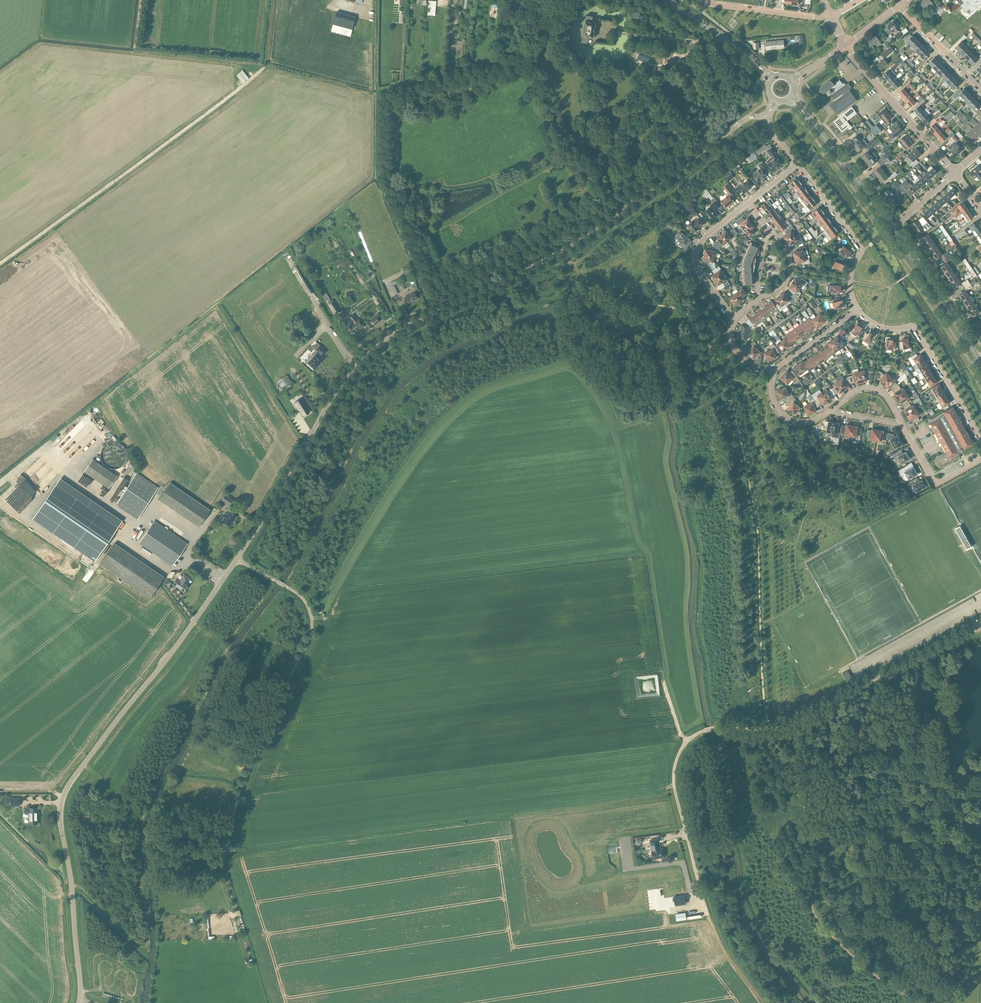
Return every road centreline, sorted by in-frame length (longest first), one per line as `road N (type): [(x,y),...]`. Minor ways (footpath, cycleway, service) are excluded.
road 1 (tertiary): [(237,560),(341,388),(381,344),(567,250),(738,124),(766,115)]
road 2 (tertiary): [(76,1002),(65,792),(237,560)]
road 3 (unclassified): [(700,885),(675,779),(688,740),(714,728),(796,724),(980,626)]
road 4 (unclassified): [(230,853),(249,778),(313,617),(297,591),(237,560)]
road 5 (residential): [(980,439),(914,326),(883,327),(858,310)]
road 6 (residential): [(858,310),(851,281),(863,250),(799,166)]
road 7 (residential): [(953,174),(846,46)]
road 8 (tertiary): [(893,224),(790,98)]
road 9 (tertiary): [(978,359),(893,224)]
road 10 (residential): [(735,320),(696,262),(697,250),(749,205)]
road 11 (tertiary): [(773,80),(731,40),(660,0)]
road 12 (residential): [(831,17),(707,0)]
road 13 (residential): [(980,459),(935,484),(903,423)]

